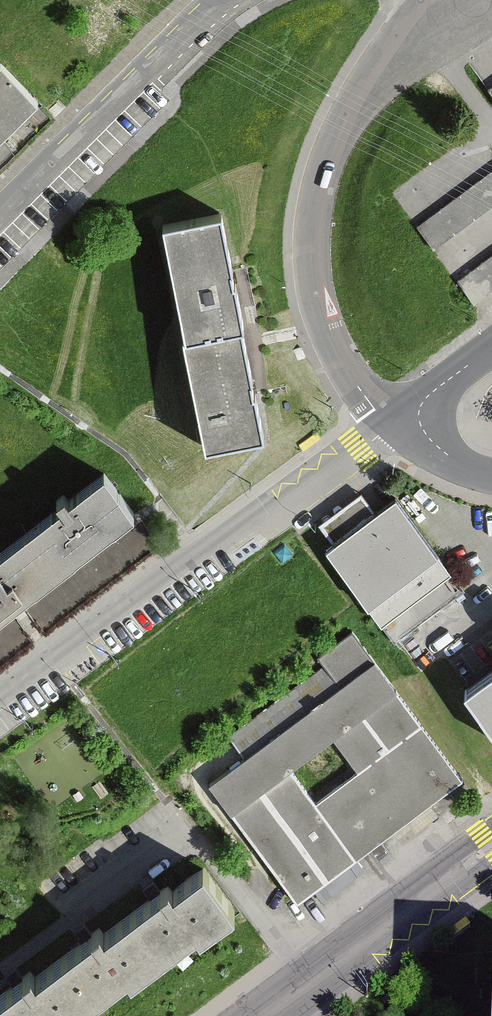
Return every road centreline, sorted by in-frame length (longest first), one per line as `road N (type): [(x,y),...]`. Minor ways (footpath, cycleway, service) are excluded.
road 1 (residential): [(0,698),(401,422)]
road 2 (residential): [(401,422),(380,407),(327,328),(315,214),(331,143),(435,0)]
road 3 (residential): [(225,0),(0,221)]
road 4 (residential): [(491,846),(261,1015)]

